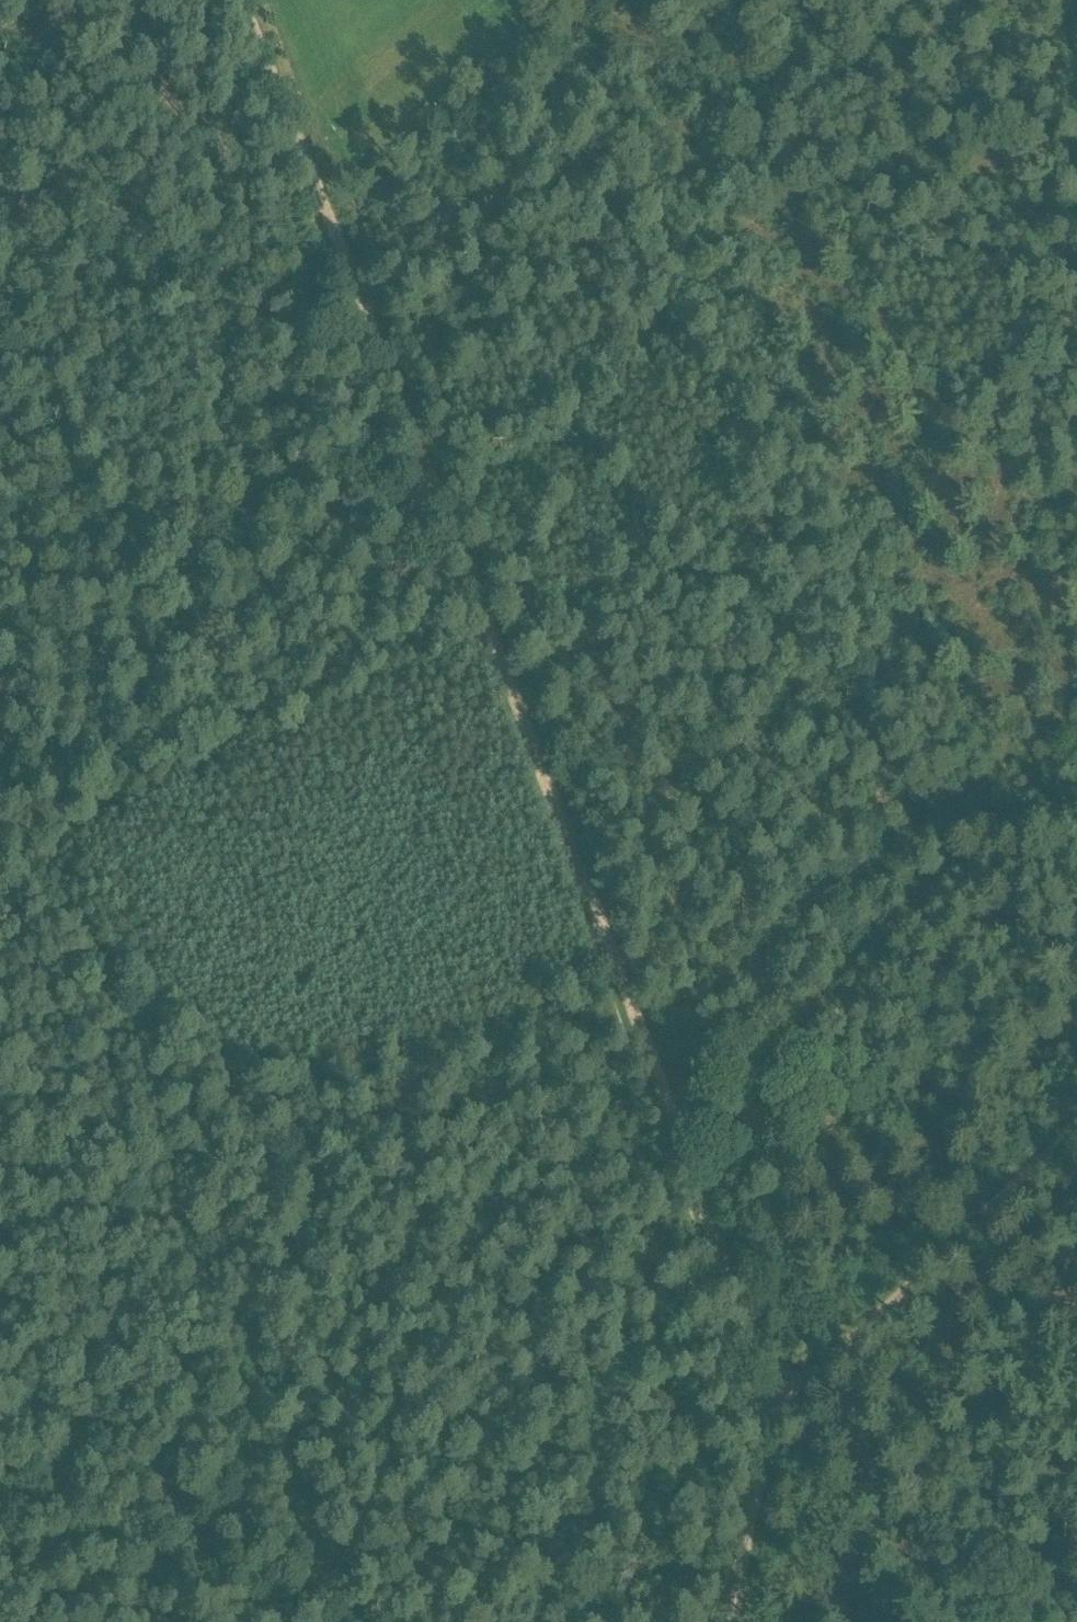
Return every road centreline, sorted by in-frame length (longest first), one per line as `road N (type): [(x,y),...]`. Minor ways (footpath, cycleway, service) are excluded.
road 1 (track): [(777,1390),(251,0)]
road 2 (track): [(633,1031),(882,864),(974,836),(1076,741)]
road 3 (track): [(777,1390),(1076,1128)]
road 4 (track): [(737,1621),(785,1411),(777,1390)]

